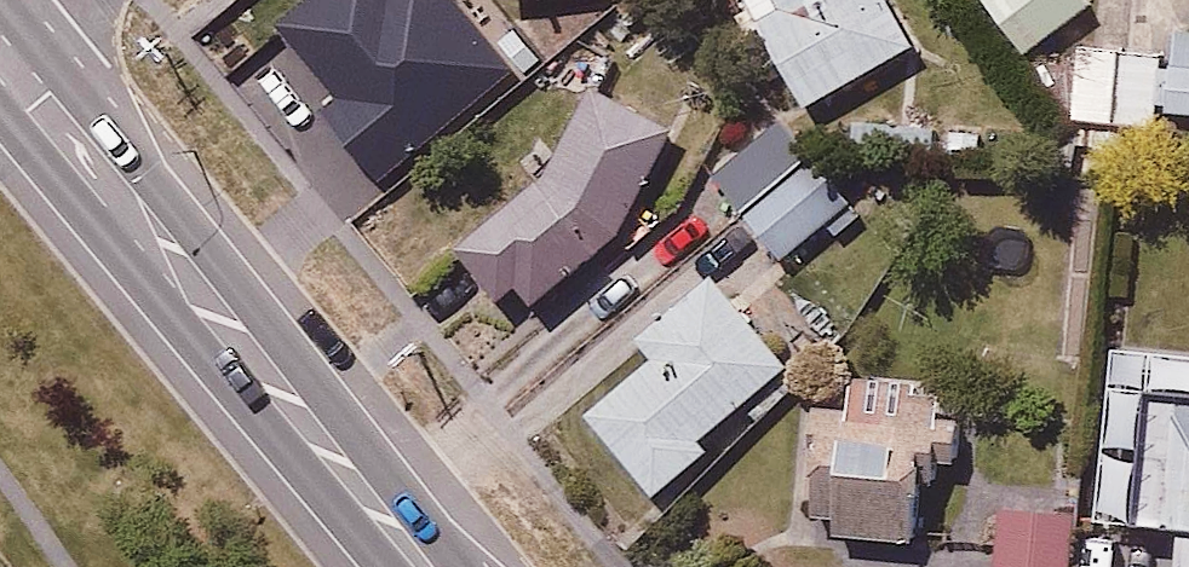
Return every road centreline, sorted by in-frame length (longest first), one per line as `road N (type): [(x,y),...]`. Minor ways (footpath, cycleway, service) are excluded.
road 1 (primary): [(170,265),(422,566)]
road 2 (primary): [(170,265),(0,61)]

